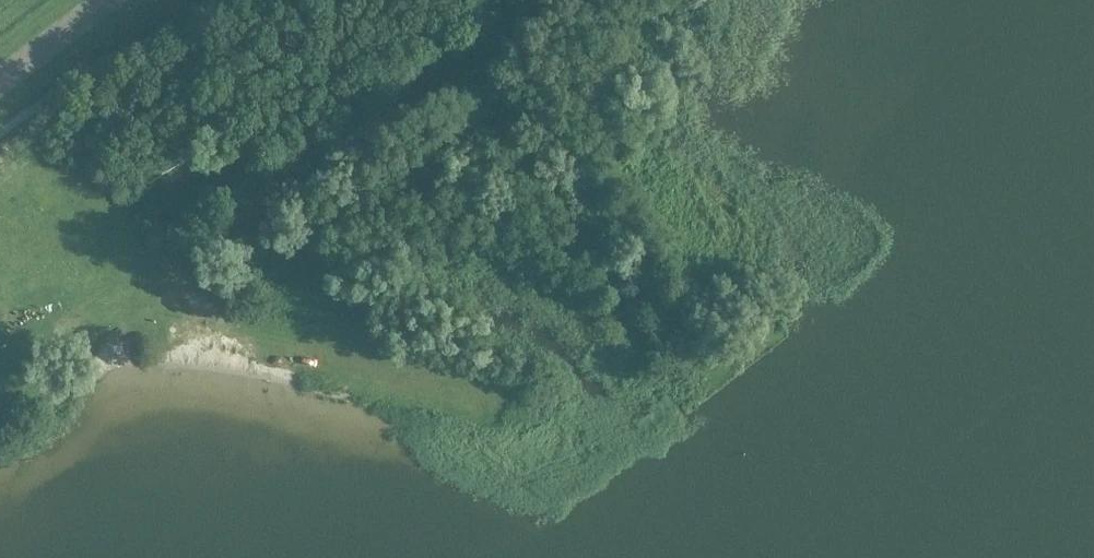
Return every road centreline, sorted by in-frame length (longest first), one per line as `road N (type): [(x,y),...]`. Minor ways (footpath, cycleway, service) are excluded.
road 1 (tertiary): [(0,83),(110,0)]

